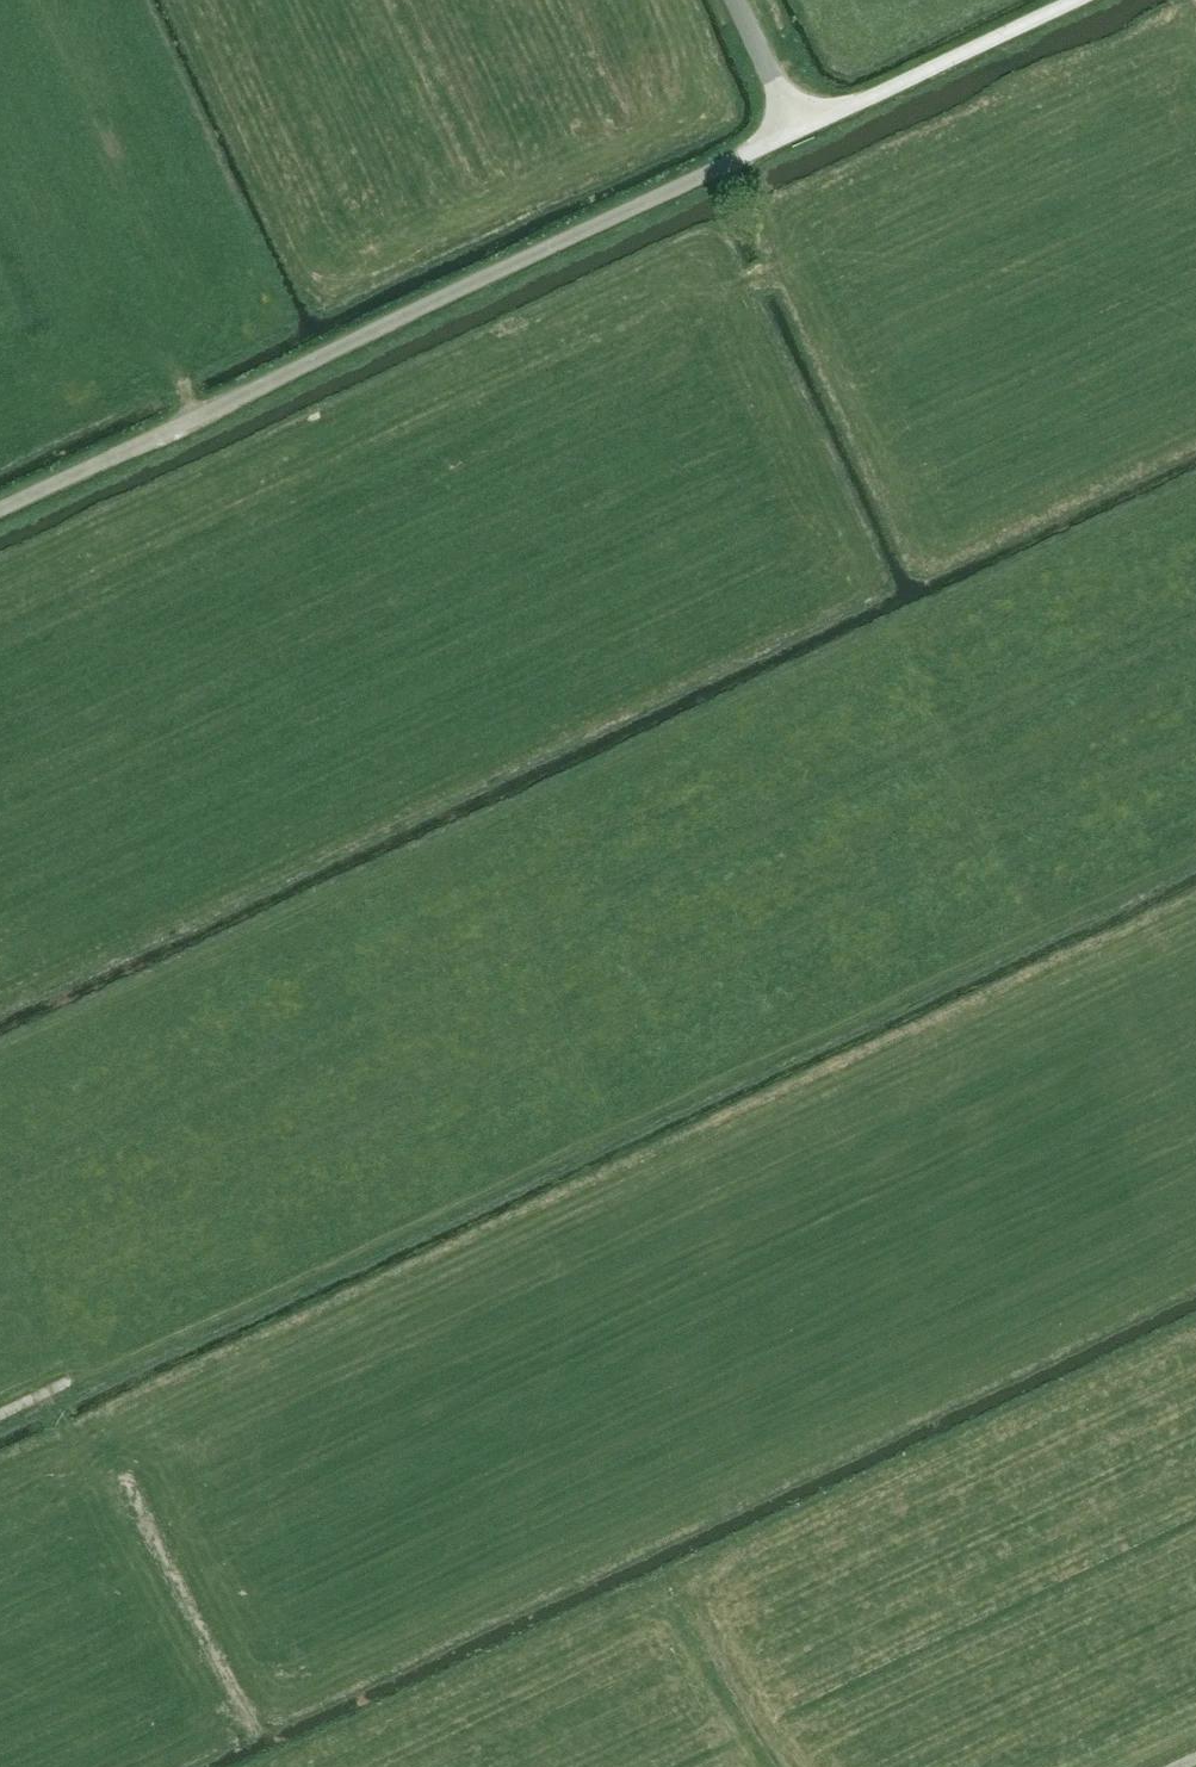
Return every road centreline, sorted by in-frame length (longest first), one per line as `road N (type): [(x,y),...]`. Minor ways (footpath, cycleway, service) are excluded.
road 1 (unclassified): [(0,508),(795,129)]
road 2 (unclassified): [(795,129),(1069,0)]
road 3 (unclassified): [(795,129),(735,0)]

